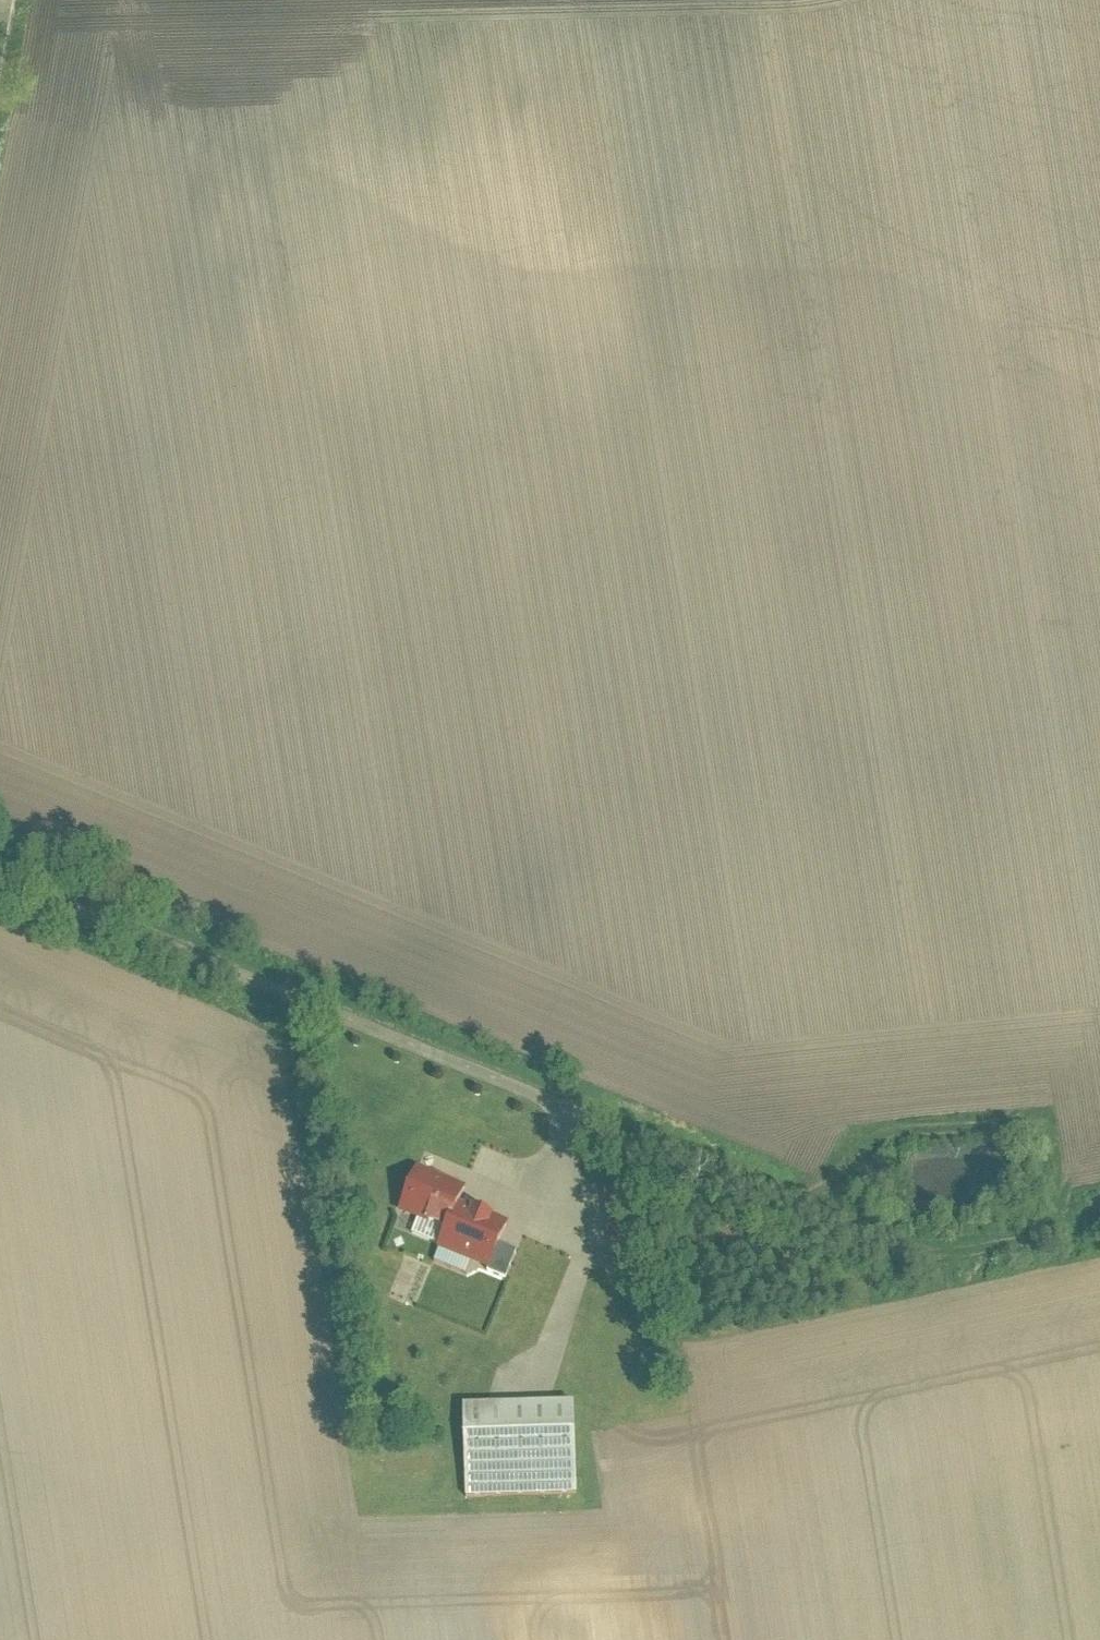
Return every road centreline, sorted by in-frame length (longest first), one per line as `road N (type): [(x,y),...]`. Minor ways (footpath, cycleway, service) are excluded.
road 1 (track): [(1099,1228),(925,1261),(0,882)]

